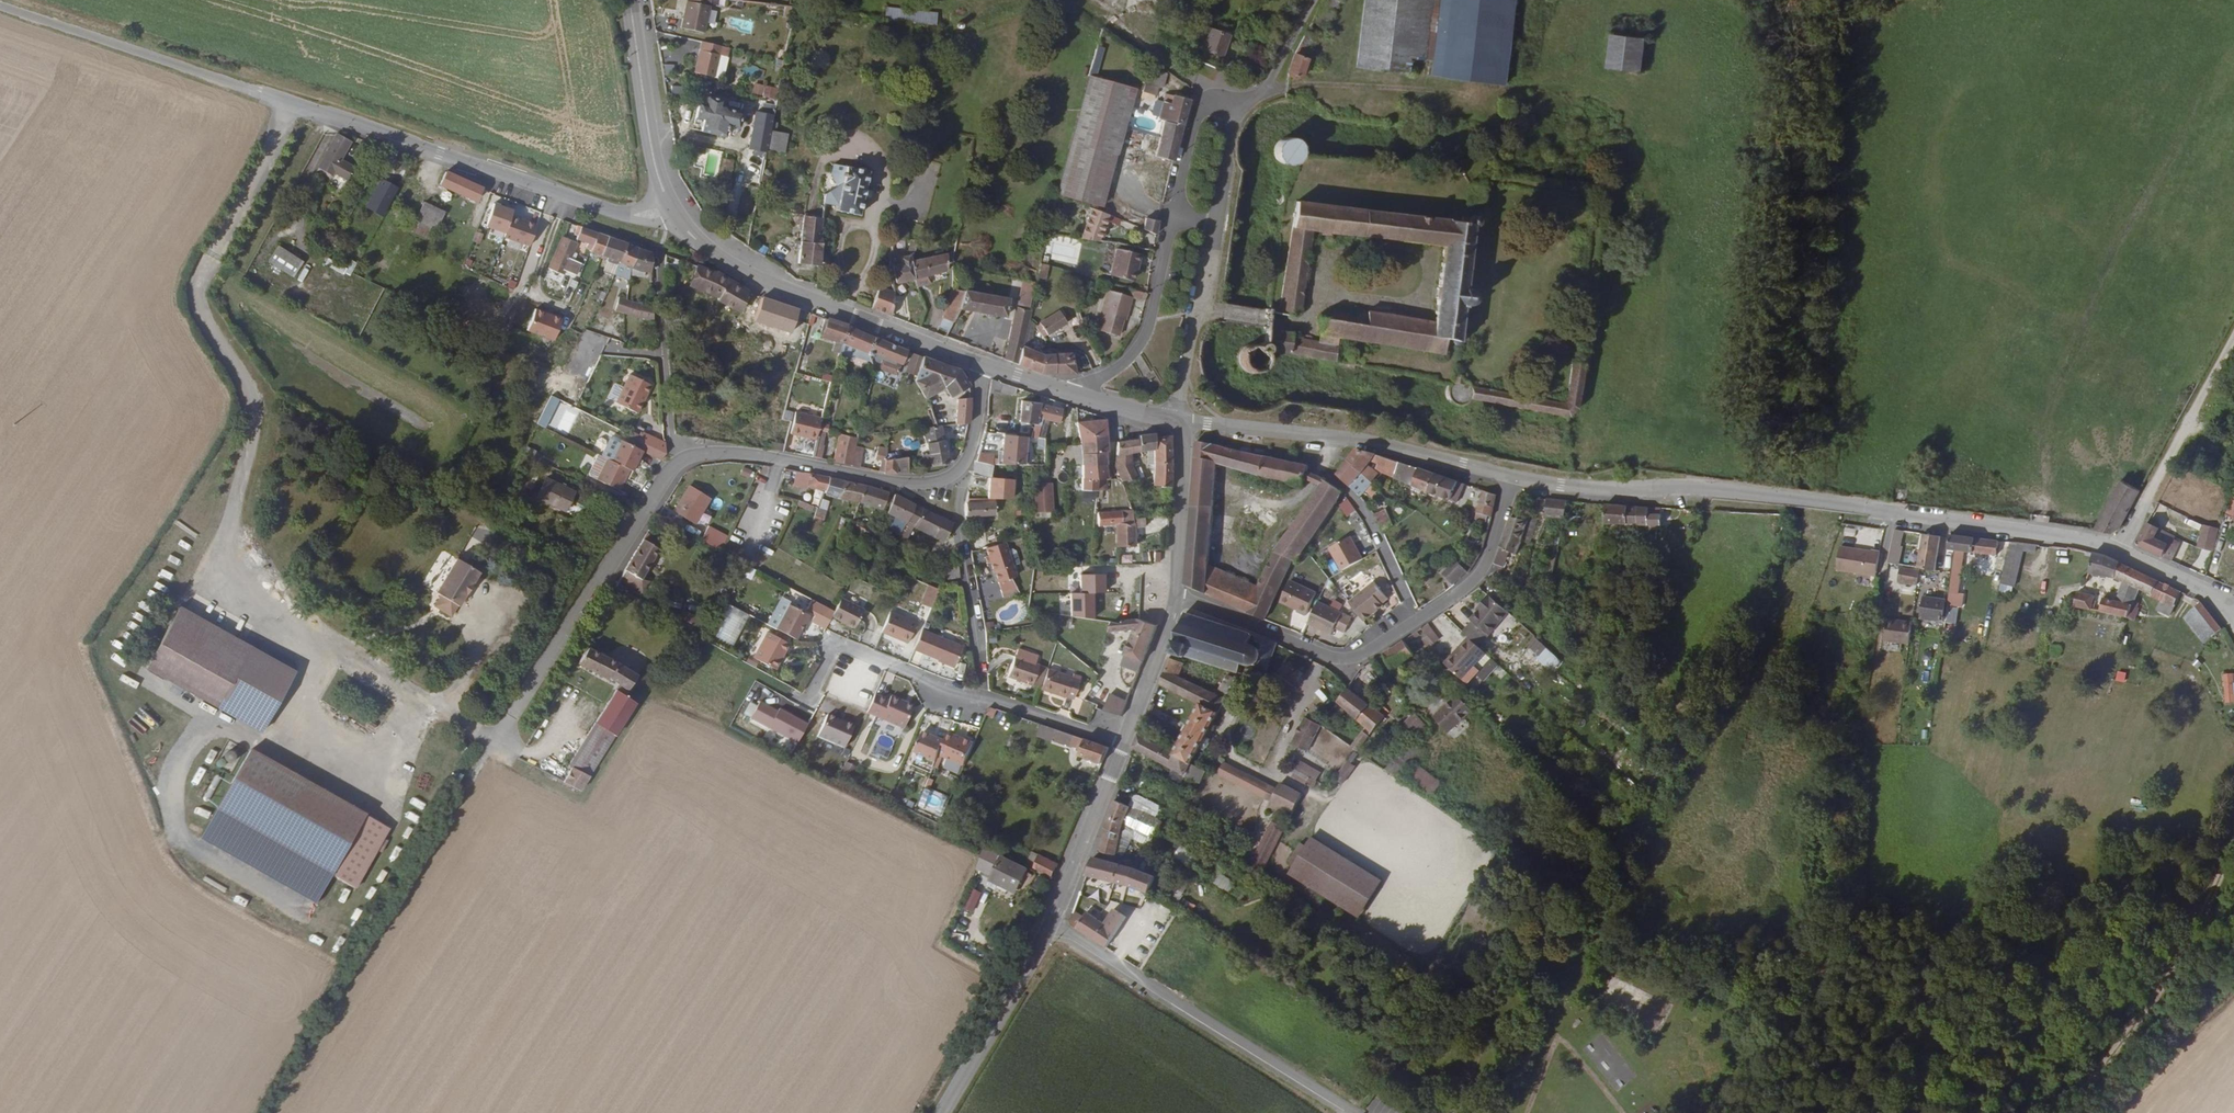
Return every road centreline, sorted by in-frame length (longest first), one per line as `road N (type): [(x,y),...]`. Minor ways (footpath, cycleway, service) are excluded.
road 1 (residential): [(1513,477),(1781,497),(2052,533),(2126,551),(2233,613)]
road 2 (tertiary): [(940,1112),(1021,990),(1124,738)]
road 3 (unclassified): [(290,108),(605,212),(678,217)]
road 4 (residential): [(686,459),(657,490),(493,745)]
road 5 (tertiary): [(982,365),(754,273),(678,217)]
road 6 (unclassified): [(290,108),(0,2)]
road 7 (track): [(2233,857),(2165,979),(2067,1112)]
road 8 (residential): [(966,463),(937,481),(907,484),(749,455),(686,459)]
road 9 (residential): [(1177,596),(1330,657),(1366,653),(1415,621)]
road 10 (residential): [(966,463),(955,519),(983,698)]
road 11 (track): [(2233,343),(2126,551)]
road 12 (tertiary): [(678,217),(661,186),(631,0)]
road 13 (residential): [(1174,217),(1148,333),(1130,358),(1070,392)]
road 14 (residential): [(1415,621),(1378,536),(1318,463),(1325,438)]
road 15 (residential): [(686,459),(670,447),(658,255)]
road 16 (residential): [(983,698),(836,644),(815,689)]
road 17 (residential): [(1185,425),(1213,225)]
road 18 (residential): [(1325,438),(1513,477)]
road 19 (residential): [(1415,621),(1483,568),(1513,477)]
road 20 (tertiary): [(1177,596),(1185,425)]
road 21 (tertiary): [(1124,738),(1177,596)]
road 22 (residential): [(1233,108),(1205,102),(1174,217)]
road 23 (residential): [(1124,738),(983,698)]
road 24 (residential): [(1185,425),(1325,438)]
road 25 (residential): [(1233,108),(1270,80),(1313,0)]

